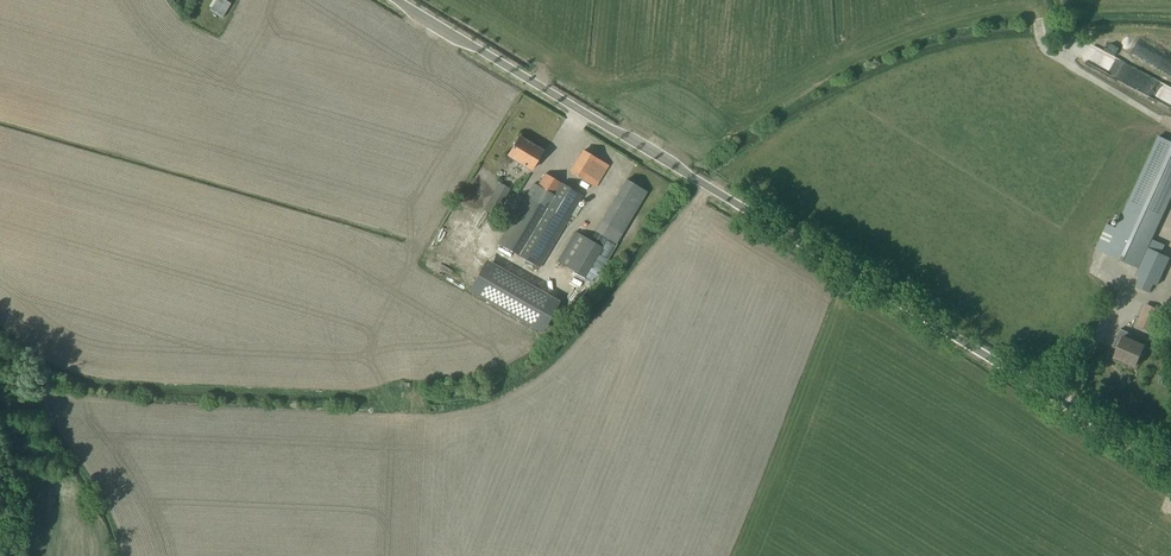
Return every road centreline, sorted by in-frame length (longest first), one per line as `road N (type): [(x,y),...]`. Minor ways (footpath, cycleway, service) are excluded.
road 1 (unclassified): [(1170,463),(400,0)]

